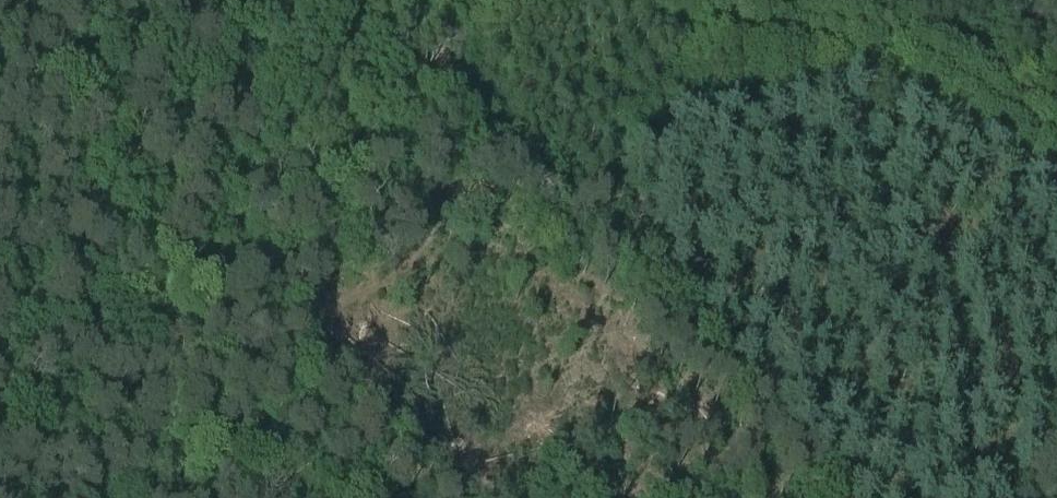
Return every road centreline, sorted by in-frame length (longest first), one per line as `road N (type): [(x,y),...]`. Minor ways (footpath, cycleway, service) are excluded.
road 1 (track): [(701,0),(911,55),(1056,156)]

